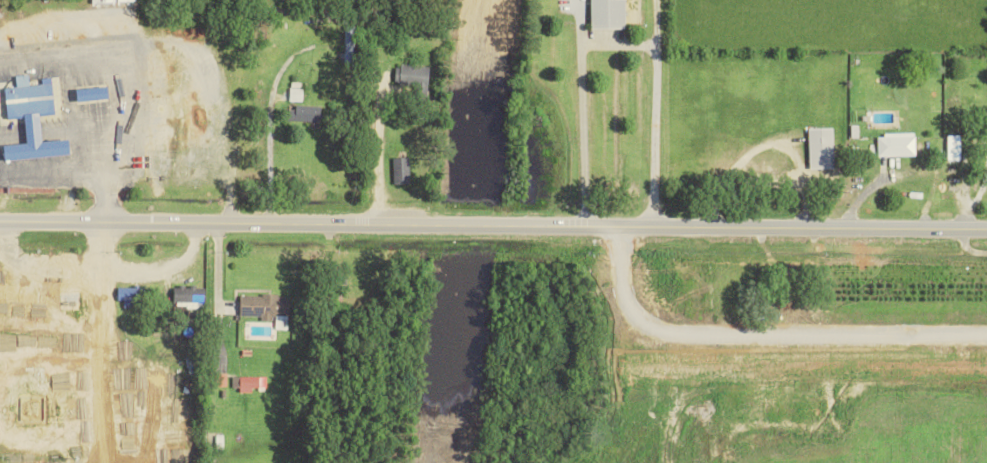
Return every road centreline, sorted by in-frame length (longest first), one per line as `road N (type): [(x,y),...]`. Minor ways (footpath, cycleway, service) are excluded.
road 1 (primary): [(986,228),(0,218)]

